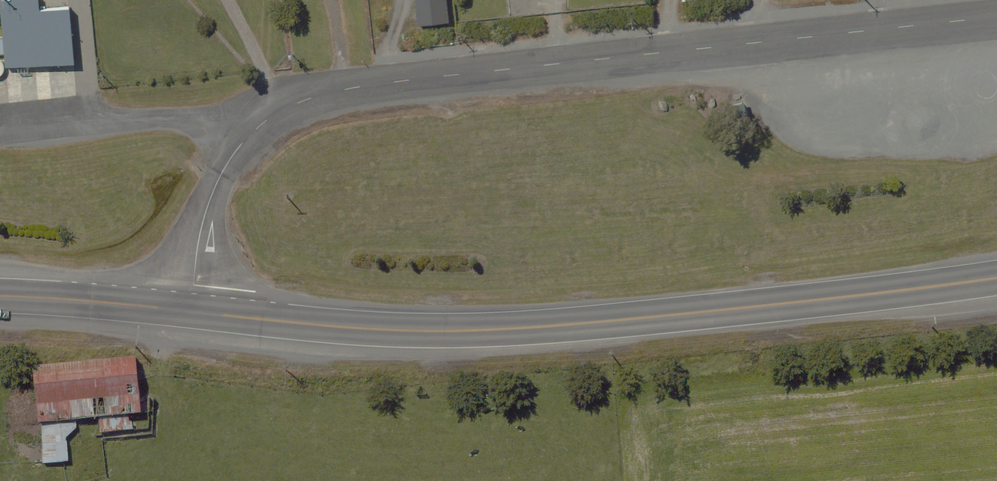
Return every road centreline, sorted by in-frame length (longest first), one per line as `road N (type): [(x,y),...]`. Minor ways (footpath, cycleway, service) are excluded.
road 1 (residential): [(175,312),(193,283),(198,235),(232,154),(254,130),(299,103),(399,81),(996,17)]
road 2 (primary): [(996,277),(524,328),(422,331),(175,312)]
road 3 (primary): [(175,312),(0,300)]

